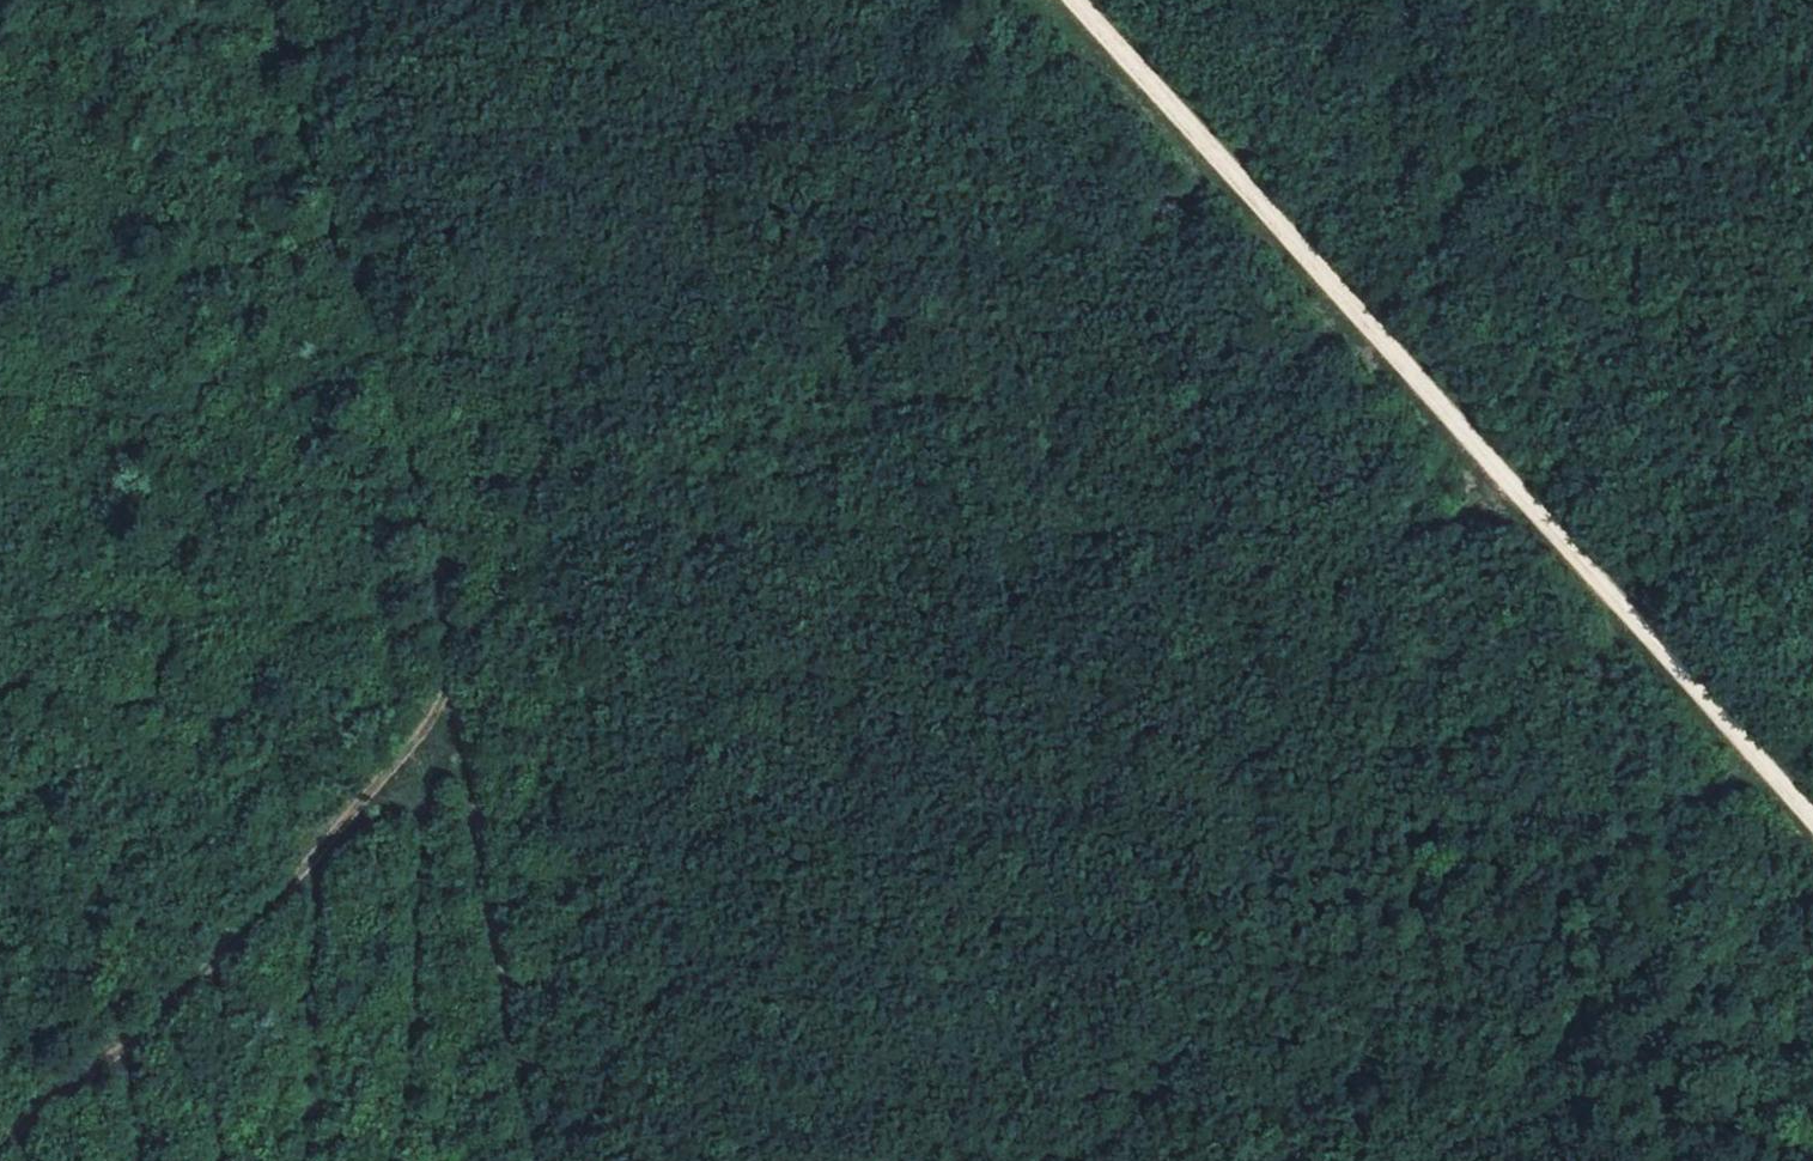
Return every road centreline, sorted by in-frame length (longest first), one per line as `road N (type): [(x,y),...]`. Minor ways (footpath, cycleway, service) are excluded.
road 1 (track): [(1812,810),(1172,92)]
road 2 (track): [(1172,92),(1089,0)]

